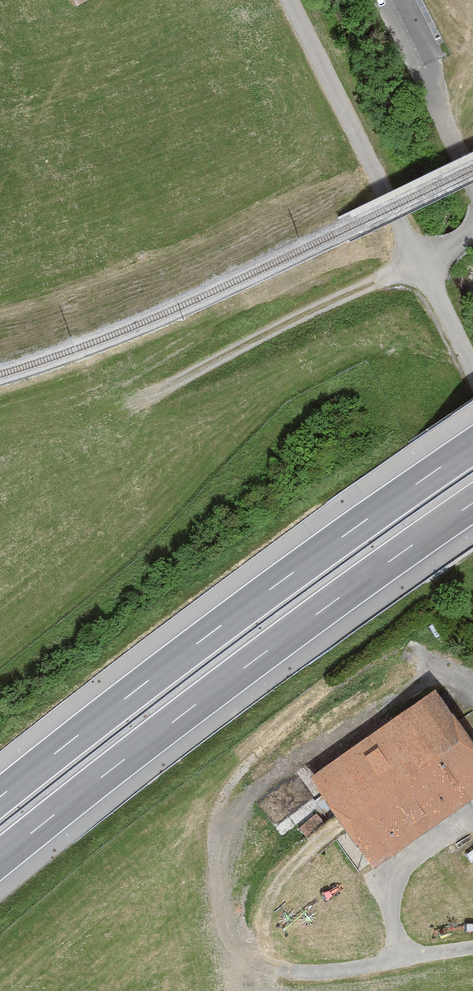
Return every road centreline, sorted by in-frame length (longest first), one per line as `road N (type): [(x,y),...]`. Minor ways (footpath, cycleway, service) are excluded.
road 1 (motorway): [(0,860),(472,504)]
road 2 (motorway): [(472,445),(0,796)]
road 3 (unclassified): [(472,374),(289,0)]
road 4 (track): [(472,178),(403,0)]
road 5 (track): [(248,948),(263,911),(304,854),(336,828)]

